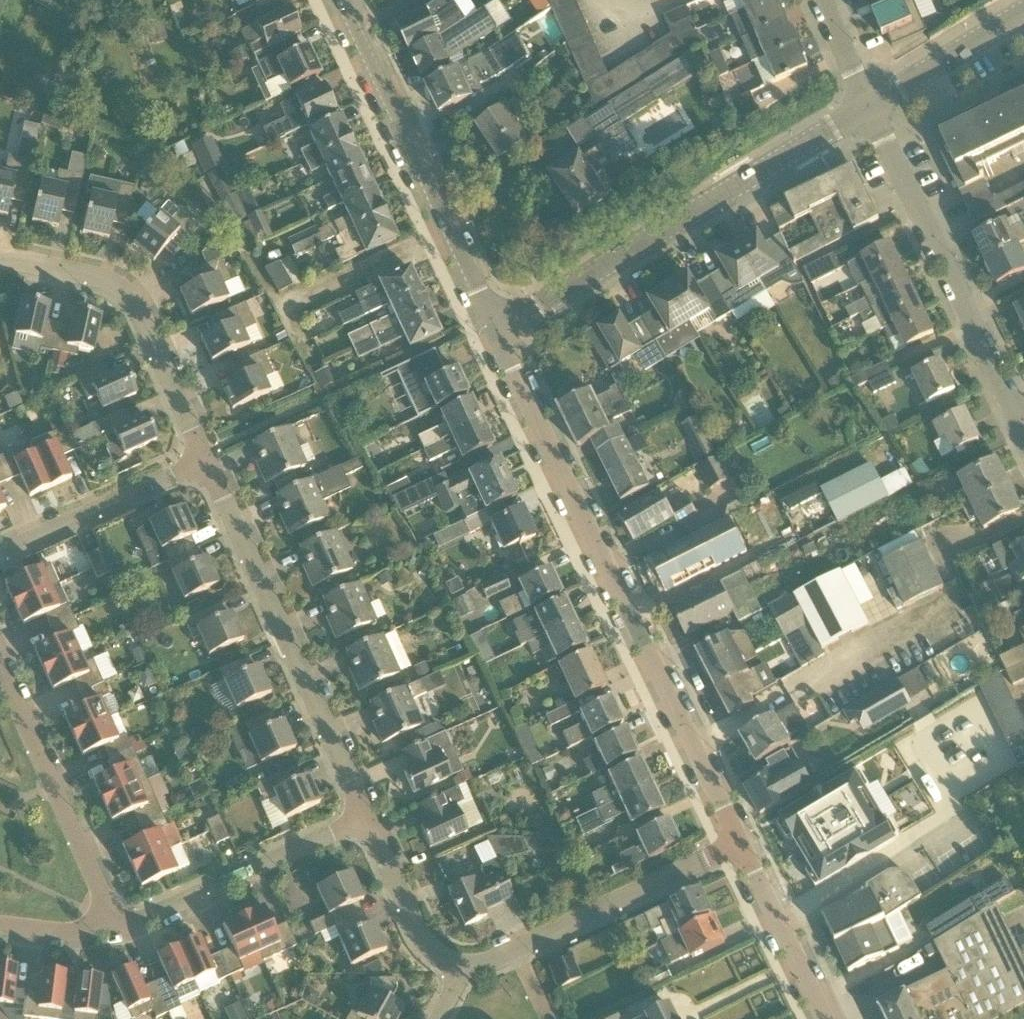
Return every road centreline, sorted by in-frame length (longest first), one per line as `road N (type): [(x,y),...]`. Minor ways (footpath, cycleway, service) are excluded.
road 1 (residential): [(739,846),(493,326)]
road 2 (residential): [(493,326),(538,307),(871,106)]
road 3 (residential): [(366,819),(205,463)]
road 4 (residential): [(493,326),(341,0)]
road 5 (residential): [(1023,424),(871,106)]
road 6 (residential): [(205,463),(127,300),(103,284),(0,262)]
road 7 (residential): [(739,846),(461,970)]
road 8 (residential): [(0,668),(115,930)]
road 9 (residential): [(115,930),(366,819)]
road 10 (residential): [(0,555),(205,463)]
road 11 (residential): [(824,1018),(739,846)]
road 12 (residential): [(461,970),(445,965),(413,927),(366,819)]
road 13 (residential): [(871,106),(1023,13)]

